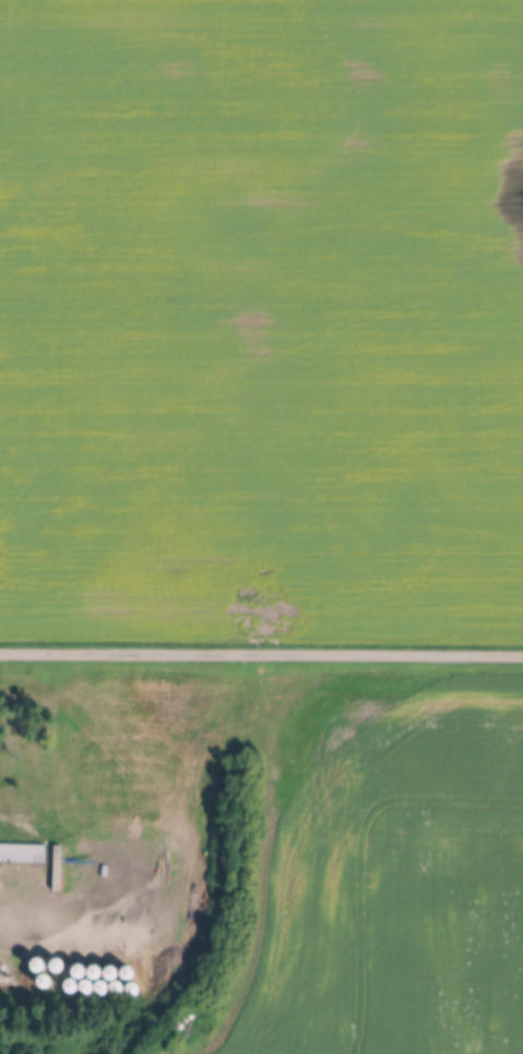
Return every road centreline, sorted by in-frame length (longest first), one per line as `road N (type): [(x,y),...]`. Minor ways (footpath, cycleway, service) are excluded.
road 1 (track): [(522,652),(0,652)]

